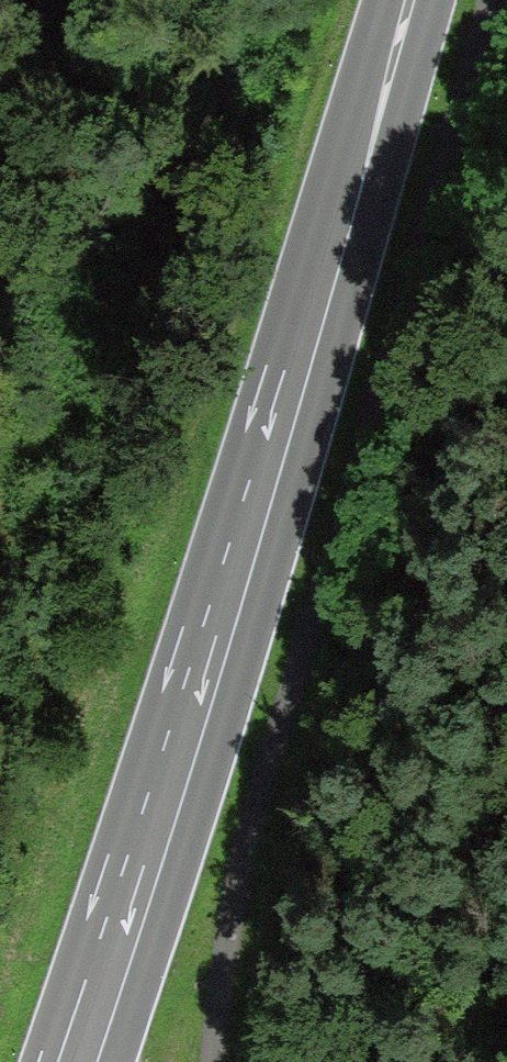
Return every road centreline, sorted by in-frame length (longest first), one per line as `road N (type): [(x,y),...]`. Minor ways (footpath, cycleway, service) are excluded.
road 1 (primary): [(409,0),(191,717),(73,1061)]
road 2 (track): [(499,0),(244,840),(225,1061)]

